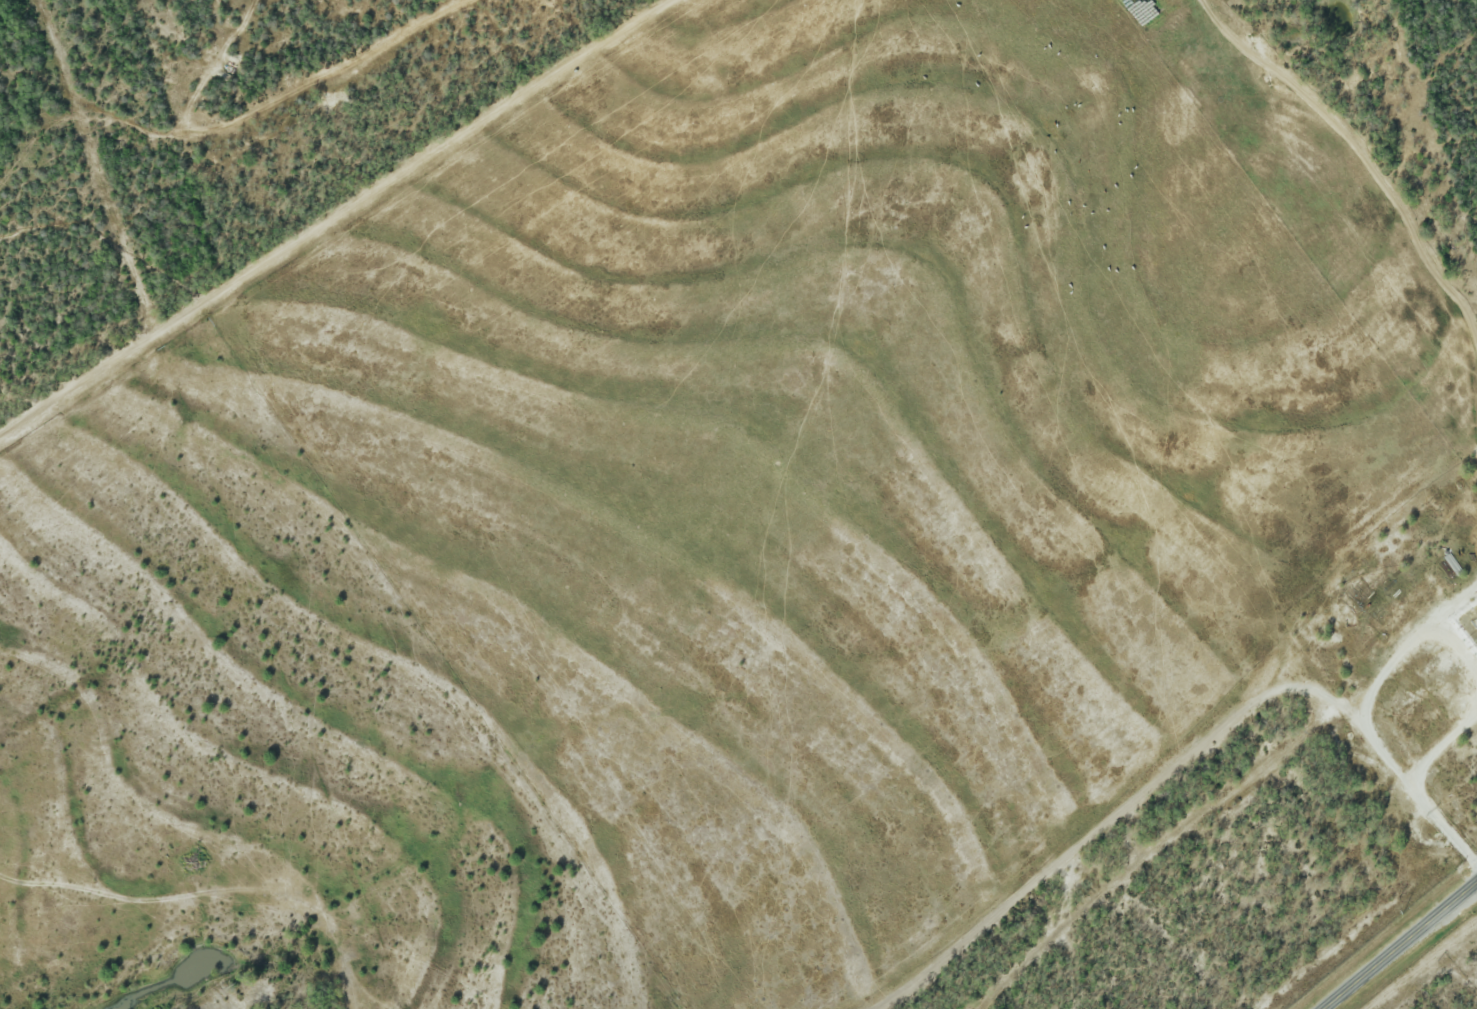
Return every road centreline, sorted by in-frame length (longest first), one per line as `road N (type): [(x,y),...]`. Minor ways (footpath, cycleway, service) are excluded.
road 1 (secondary): [(1326,1008),(1476,881)]

